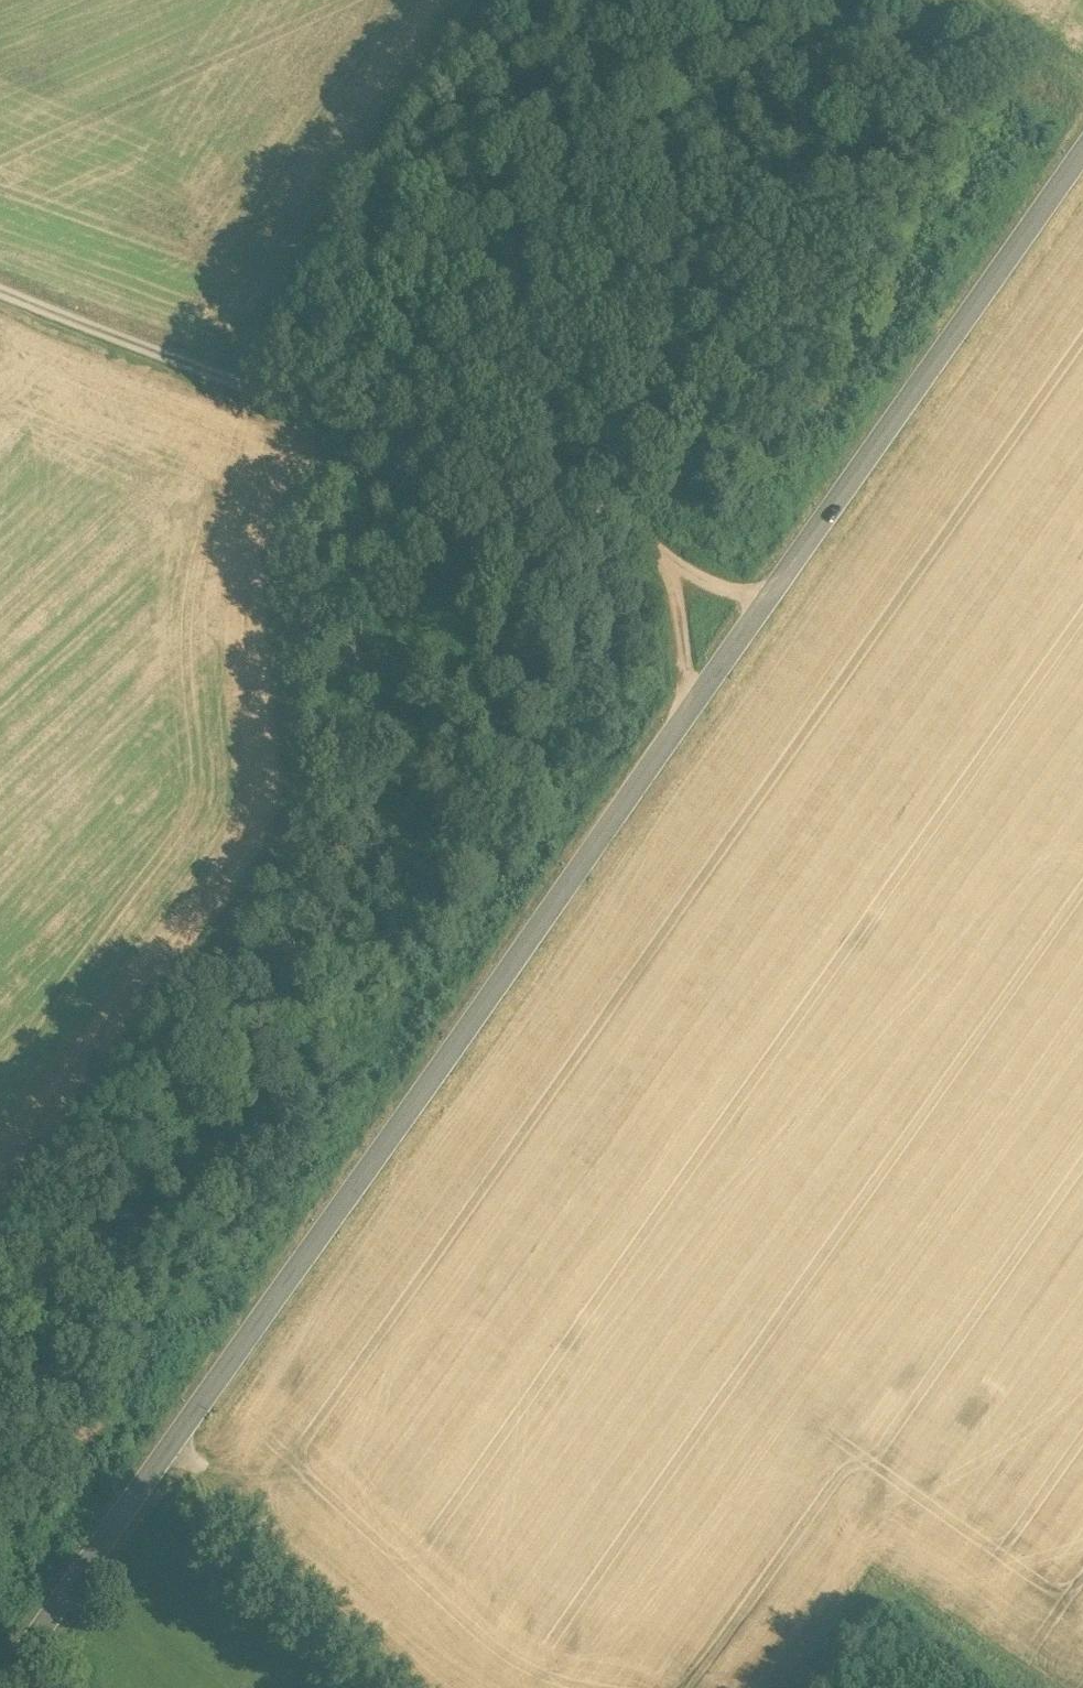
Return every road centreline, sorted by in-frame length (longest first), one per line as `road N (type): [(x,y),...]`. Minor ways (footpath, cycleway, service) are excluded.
road 1 (secondary): [(1082,151),(0,1684)]
road 2 (track): [(0,1253),(291,806),(274,462),(390,447)]
road 3 (track): [(0,294),(311,407),(764,606)]
road 4 (track): [(694,706),(684,577)]

